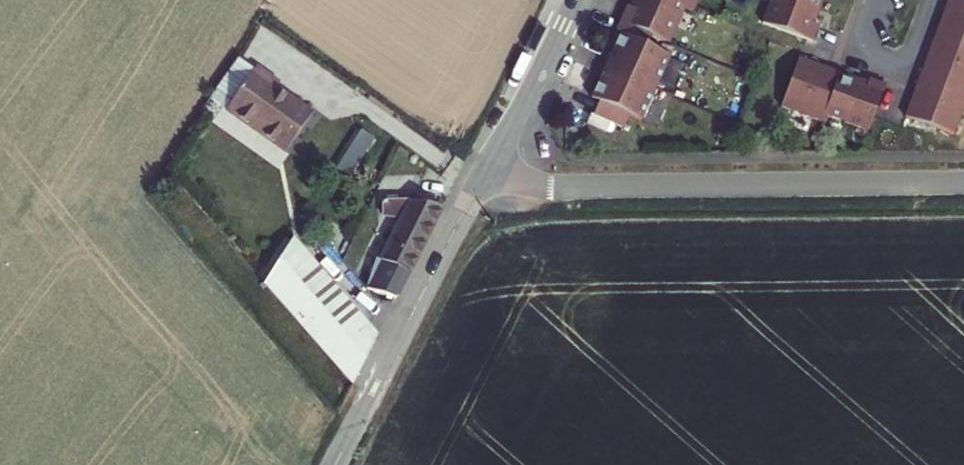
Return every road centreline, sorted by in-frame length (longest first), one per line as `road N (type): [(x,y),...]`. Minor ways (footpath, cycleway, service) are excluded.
road 1 (tertiary): [(485,171),(548,187),(963,184)]
road 2 (tertiary): [(334,464),(485,171)]
road 3 (tertiary): [(485,171),(572,0)]

